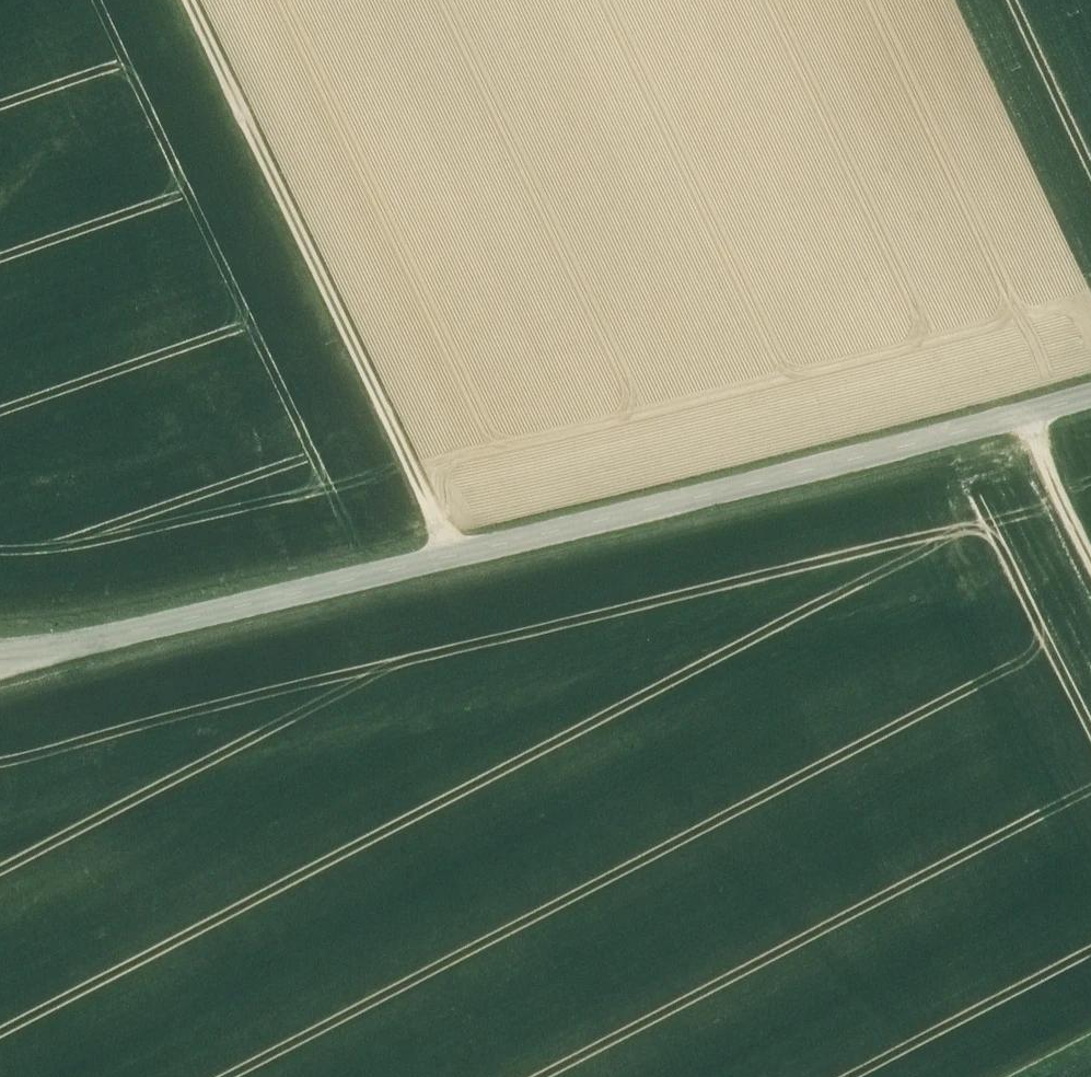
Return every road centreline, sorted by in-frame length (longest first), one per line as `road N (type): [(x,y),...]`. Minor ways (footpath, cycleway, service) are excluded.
road 1 (tertiary): [(1090,398),(111,639),(0,654)]
road 2 (track): [(188,0),(452,557)]
road 3 (track): [(1090,562),(1048,478),(1027,416)]

